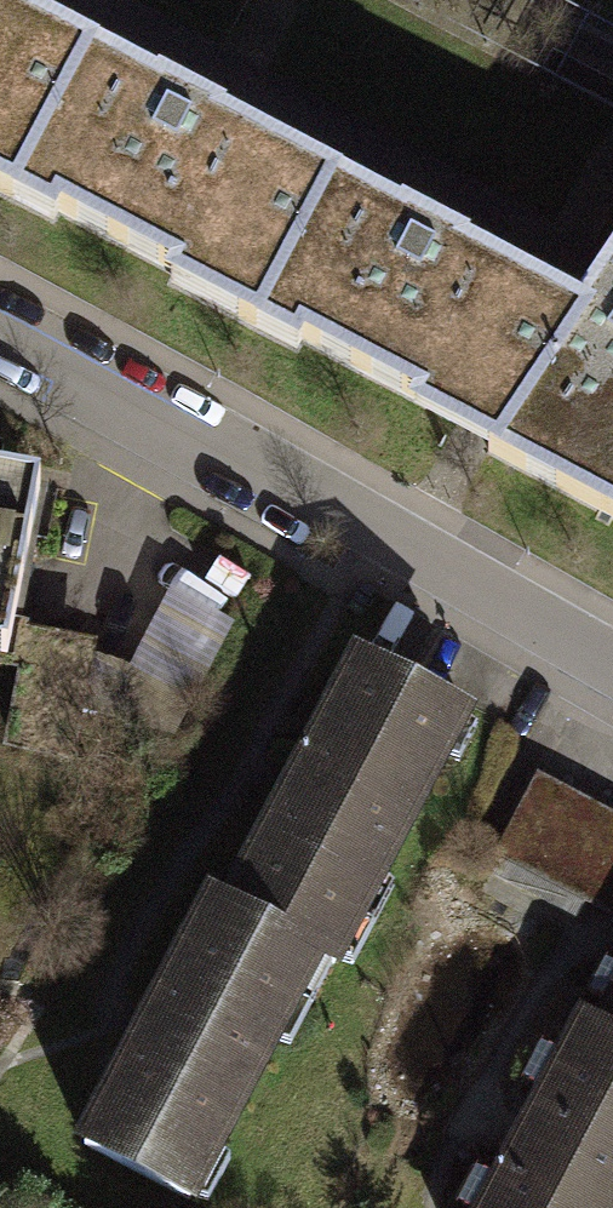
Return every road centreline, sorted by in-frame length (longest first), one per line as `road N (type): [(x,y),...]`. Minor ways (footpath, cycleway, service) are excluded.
road 1 (residential): [(0,331),(612,669)]

